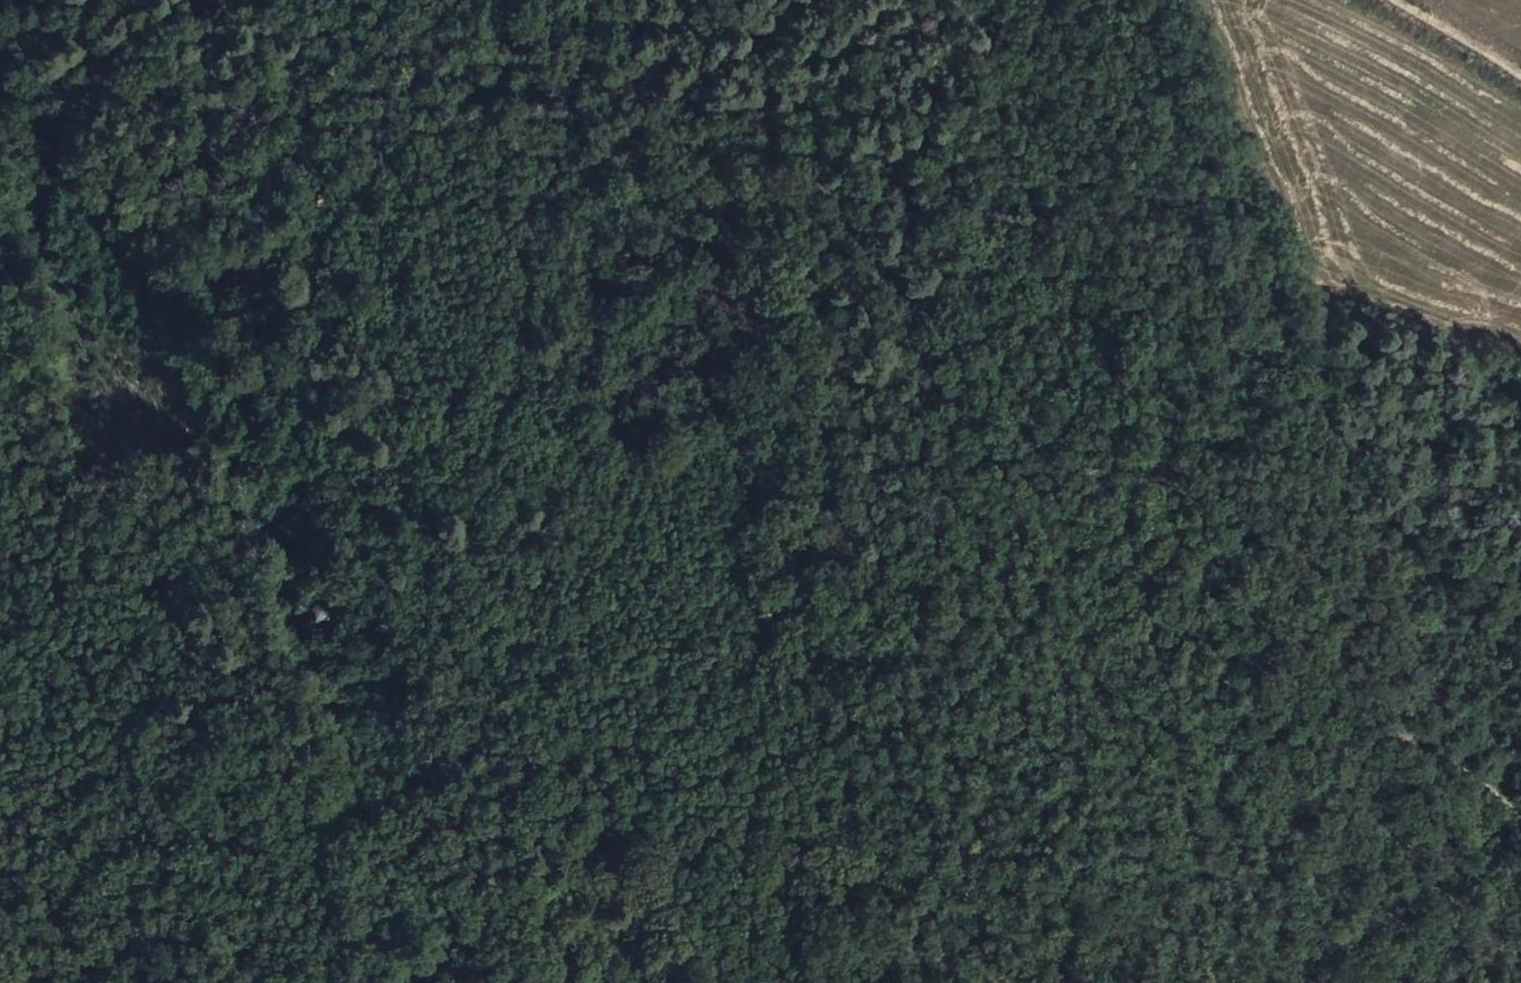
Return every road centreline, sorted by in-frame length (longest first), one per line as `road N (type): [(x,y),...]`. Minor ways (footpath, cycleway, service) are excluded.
road 1 (track): [(1520,85),(1383,0)]

